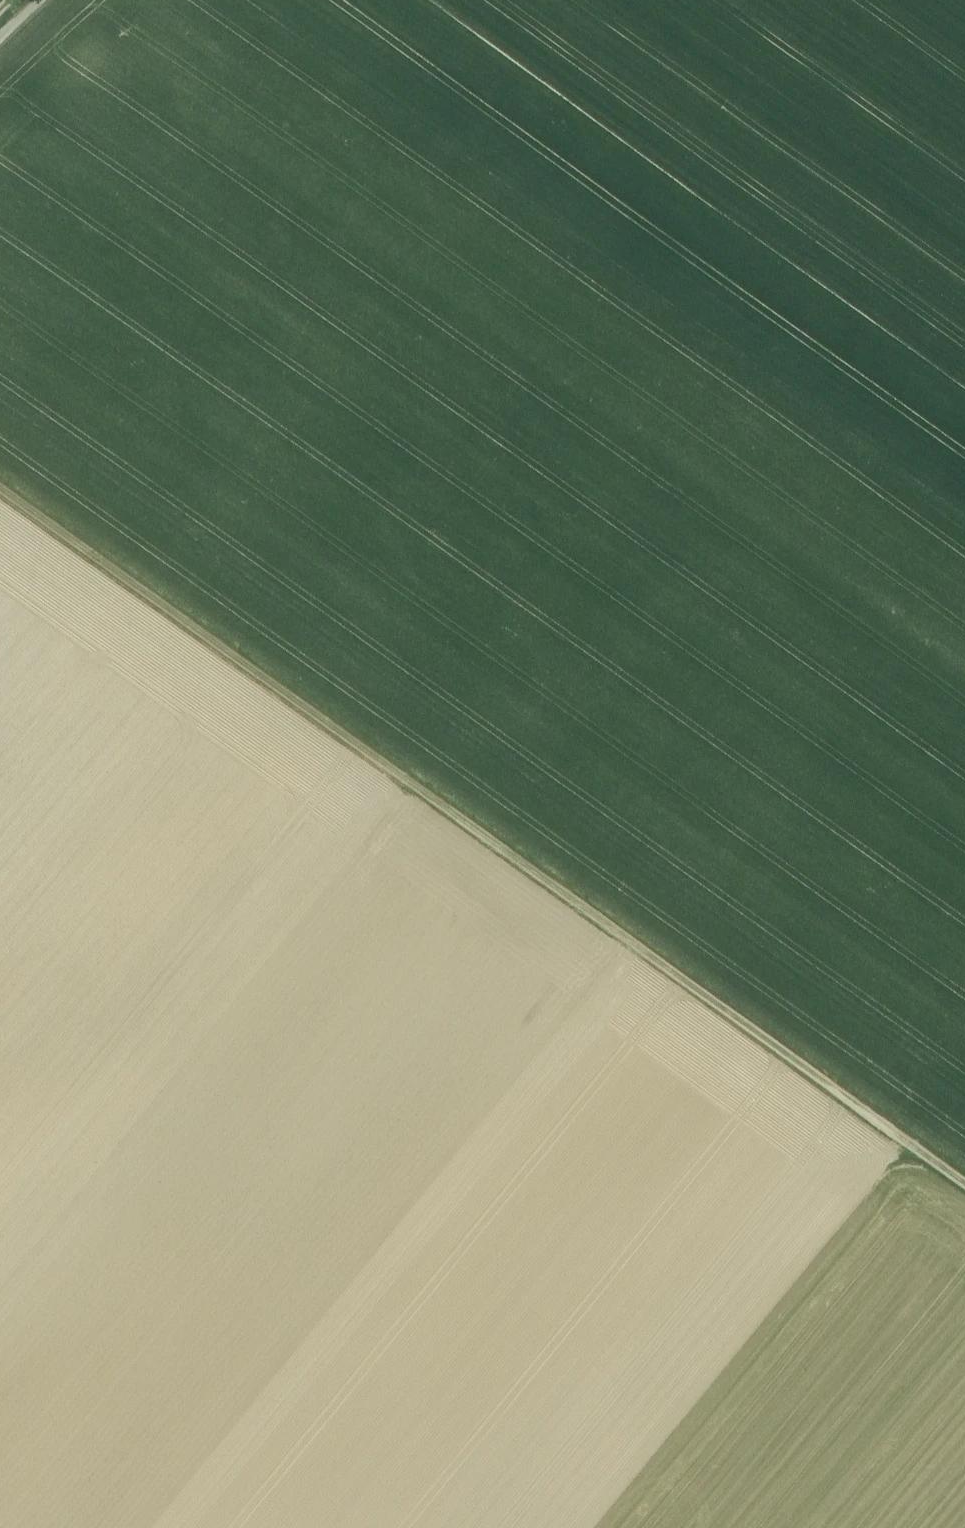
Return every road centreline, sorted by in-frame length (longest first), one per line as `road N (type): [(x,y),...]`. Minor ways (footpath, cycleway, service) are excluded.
road 1 (track): [(964,1183),(0,487)]

